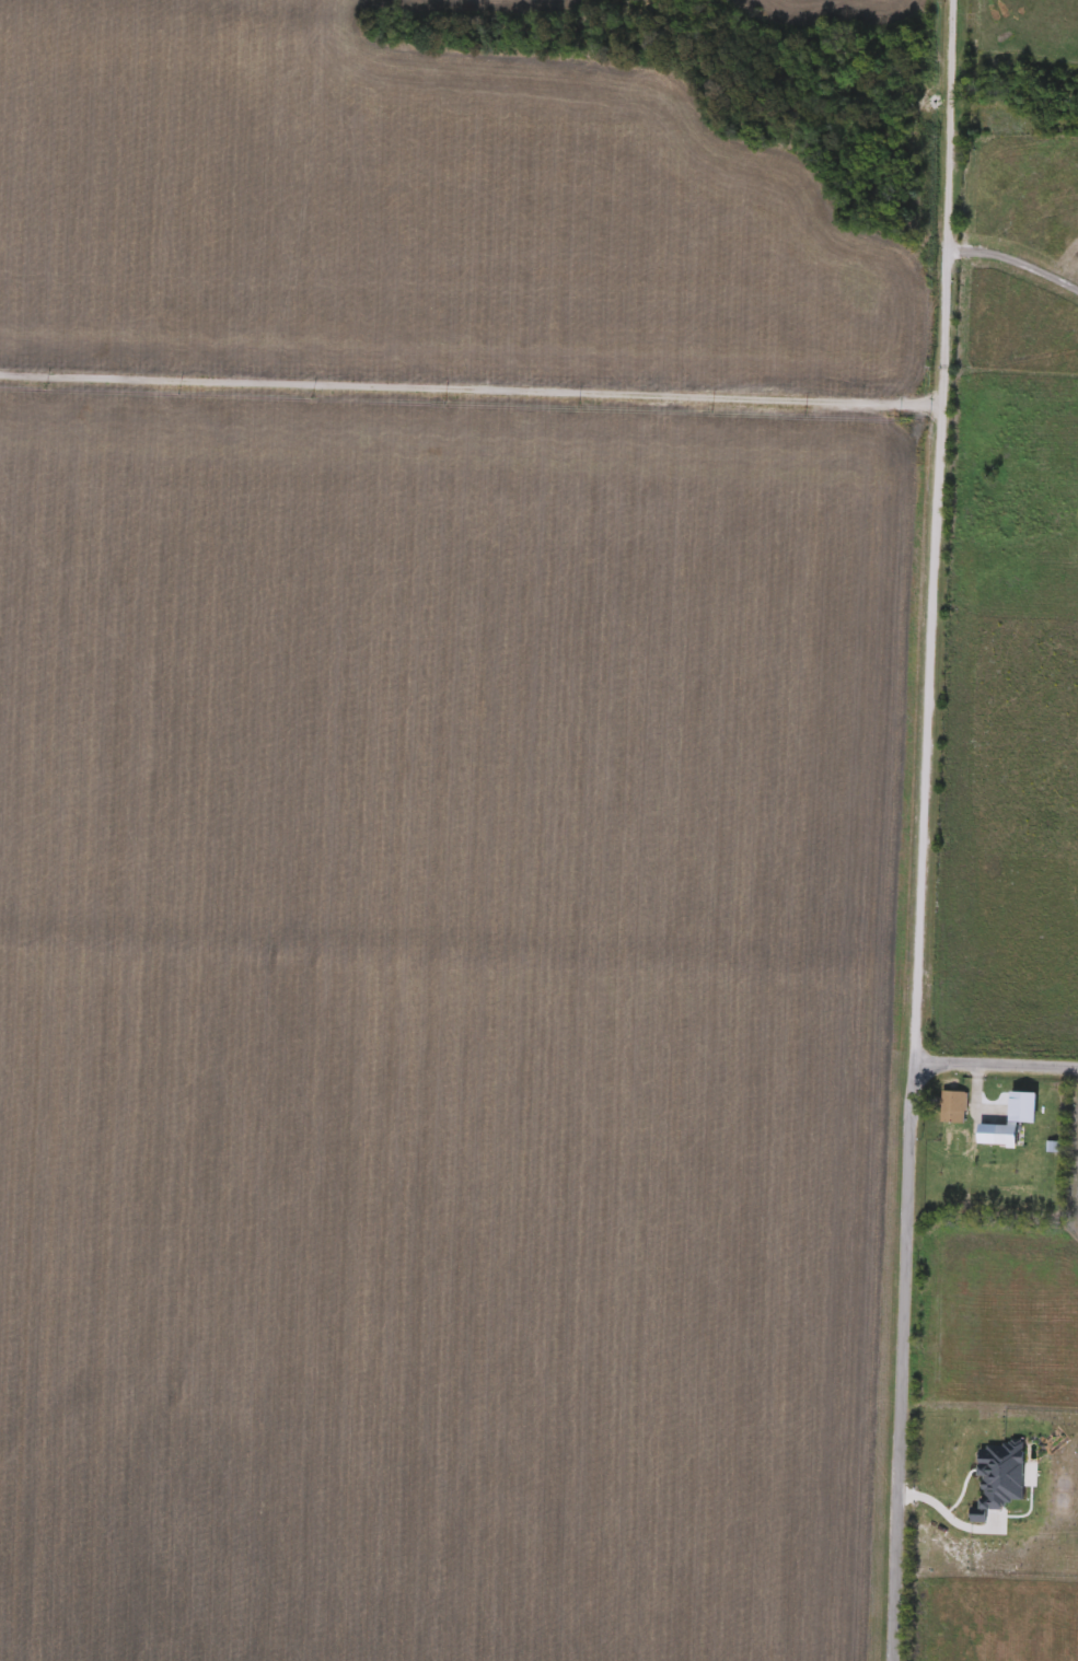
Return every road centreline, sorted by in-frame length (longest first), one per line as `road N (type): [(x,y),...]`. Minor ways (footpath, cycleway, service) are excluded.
road 1 (residential): [(944,0),(889,1660)]
road 2 (residential): [(1077,1065),(911,1060)]

